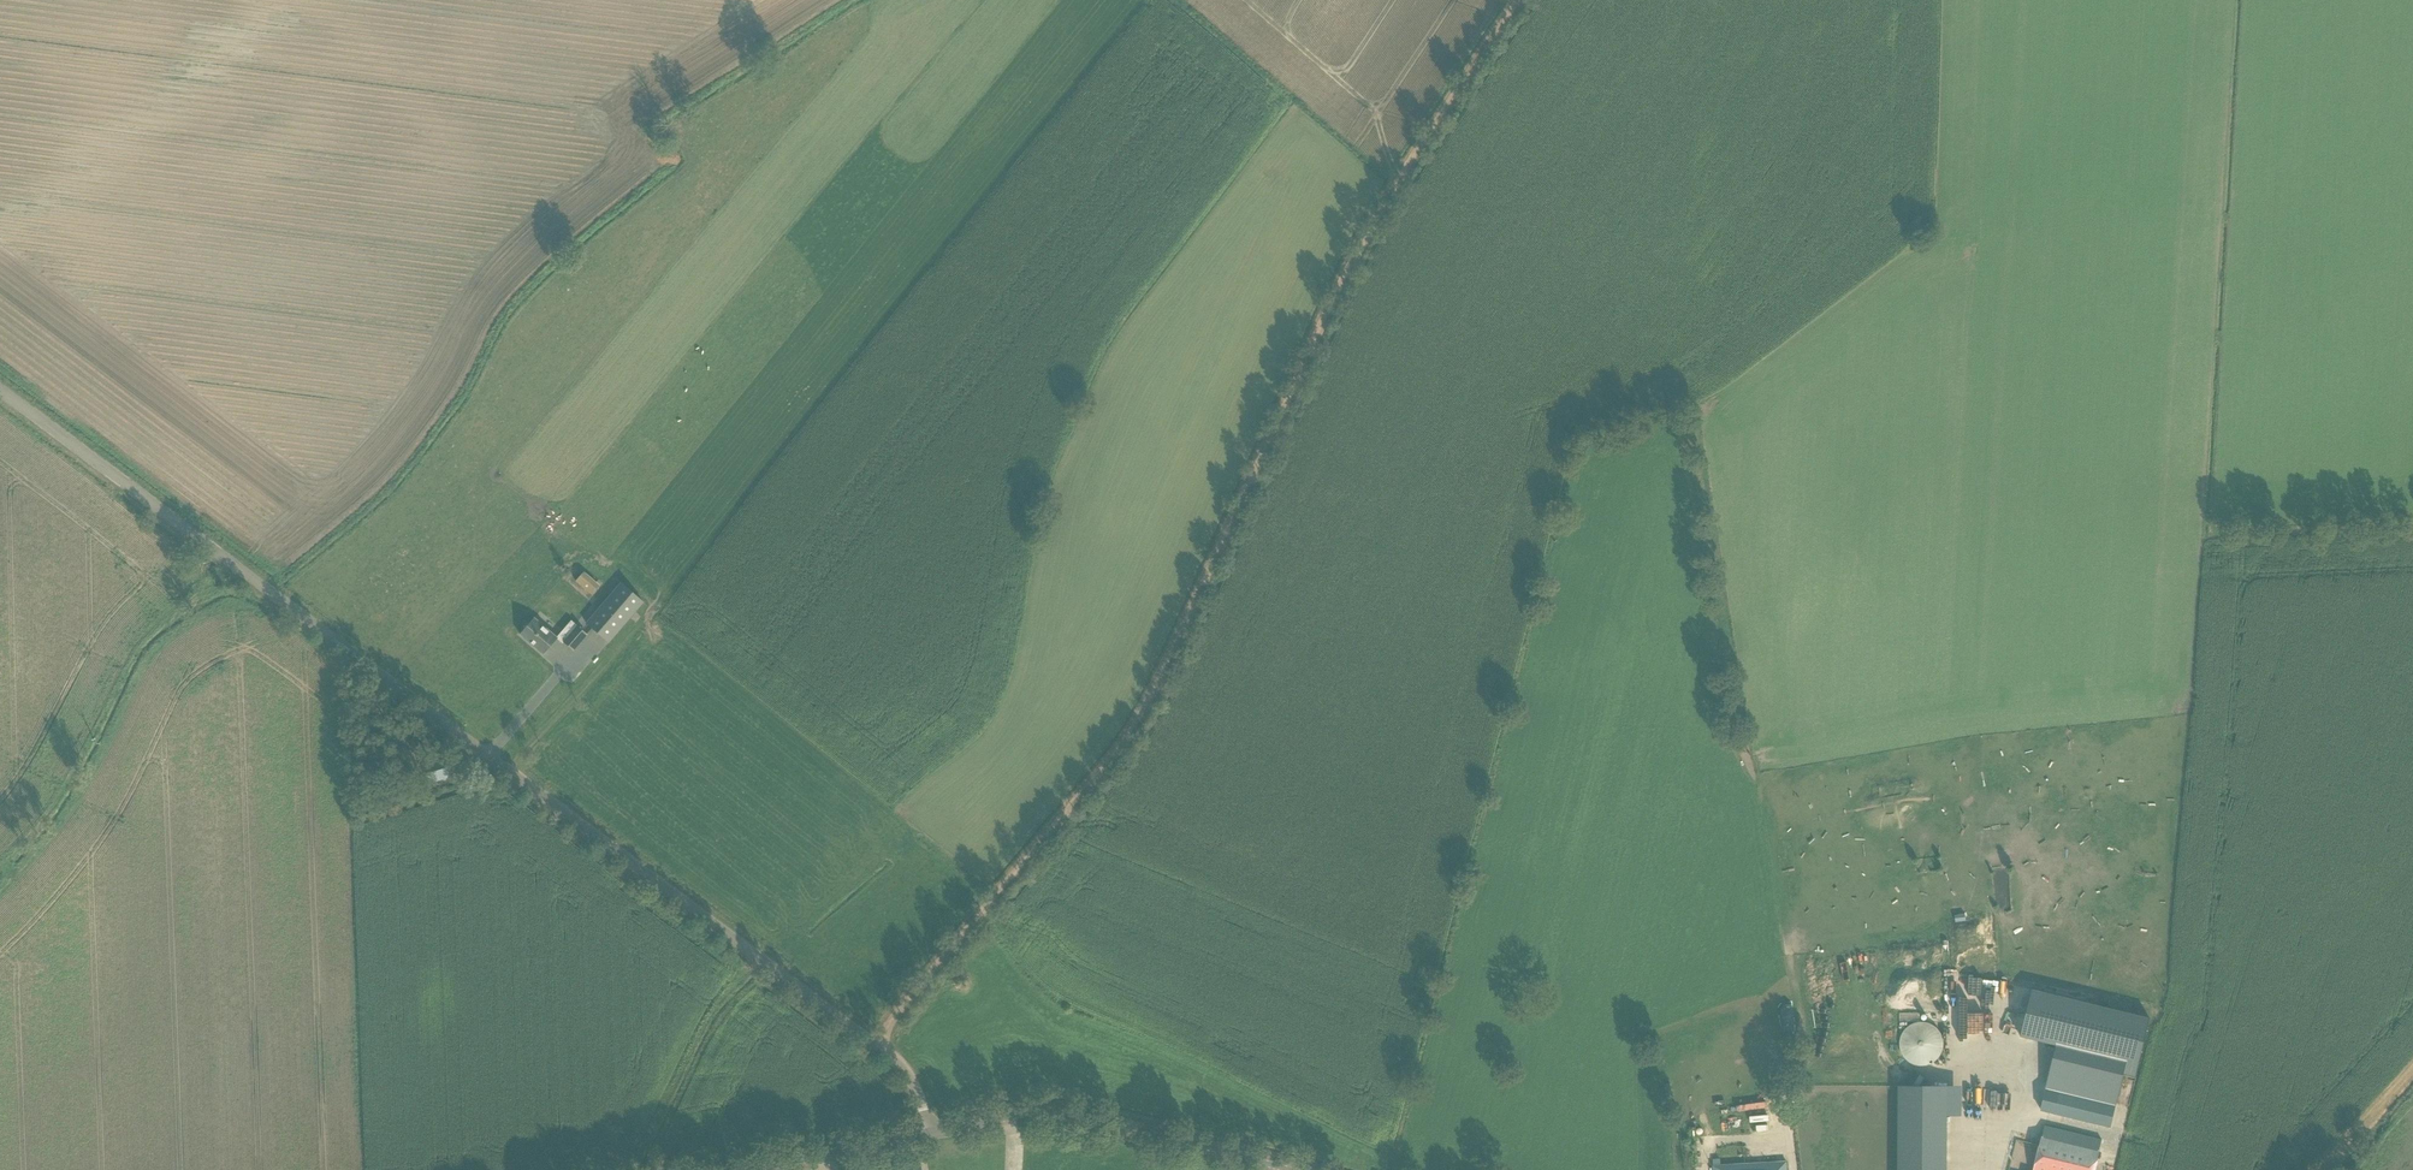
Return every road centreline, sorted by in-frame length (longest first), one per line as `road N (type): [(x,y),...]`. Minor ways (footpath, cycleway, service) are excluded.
road 1 (track): [(1520,0),(1356,252),(1147,705),(1116,755),(872,1044)]
road 2 (tertiary): [(929,1134),(917,1090),(895,1061),(0,390)]
road 3 (secondary): [(1289,1169),(1069,1116),(1015,1117),(929,1134)]
road 4 (secondary): [(754,1169),(929,1134)]

